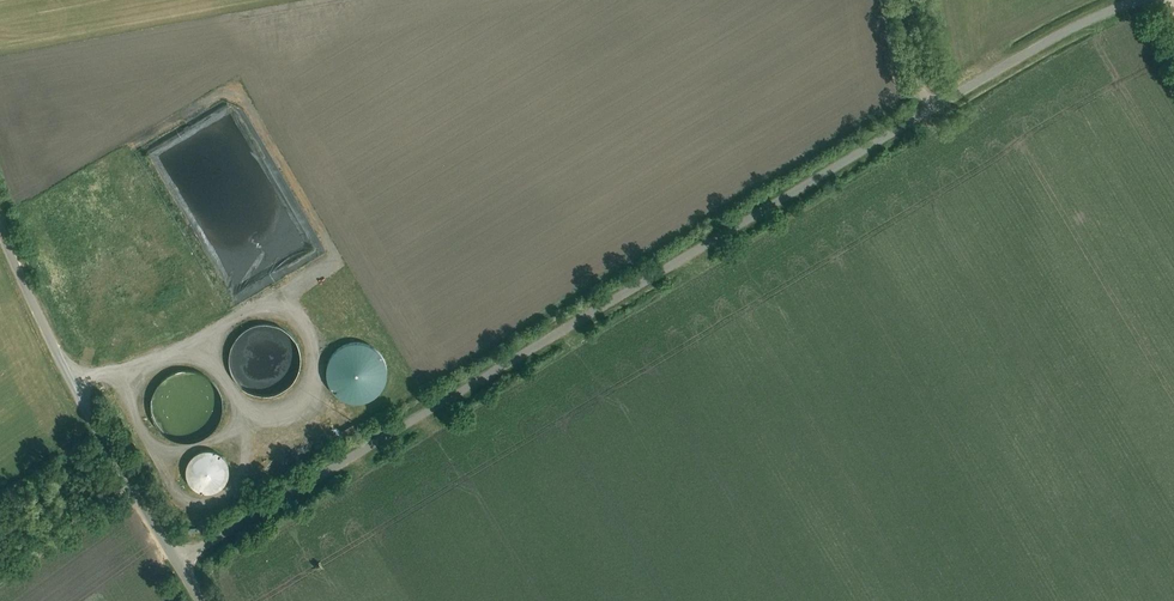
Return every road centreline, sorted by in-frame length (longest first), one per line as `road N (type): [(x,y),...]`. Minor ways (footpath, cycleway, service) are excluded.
road 1 (unclassified): [(176,560),(932,107),(1137,0)]
road 2 (track): [(74,383),(195,346),(328,264),(333,250),(236,85)]
road 3 (unclassified): [(176,560),(90,416),(0,228)]
road 4 (track): [(266,299),(290,310),(313,350),(303,400),(284,411),(245,406),(195,346)]

